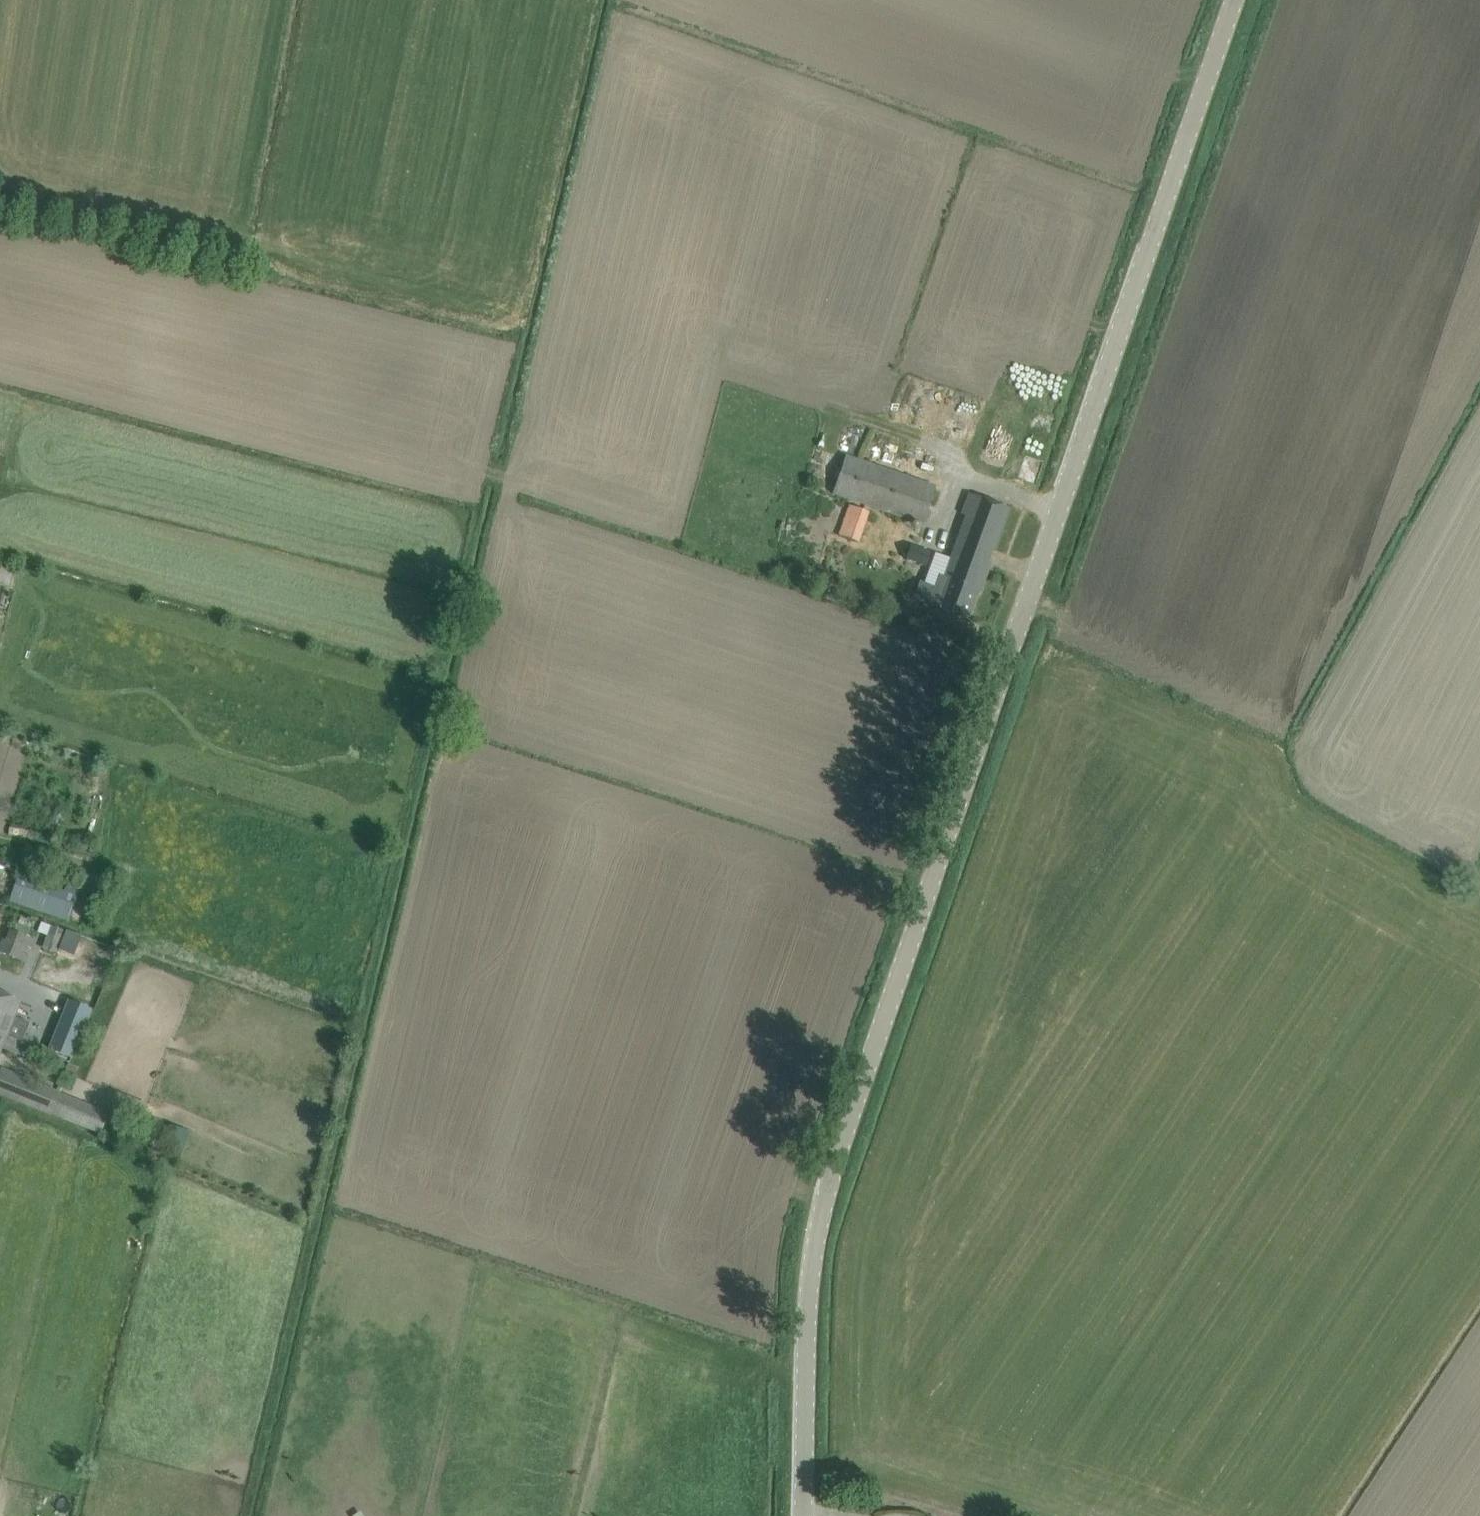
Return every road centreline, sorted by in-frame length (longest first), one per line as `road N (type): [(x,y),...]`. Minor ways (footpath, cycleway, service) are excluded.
road 1 (unclassified): [(798,1515),(801,1321),(828,1161),(1232,0)]

